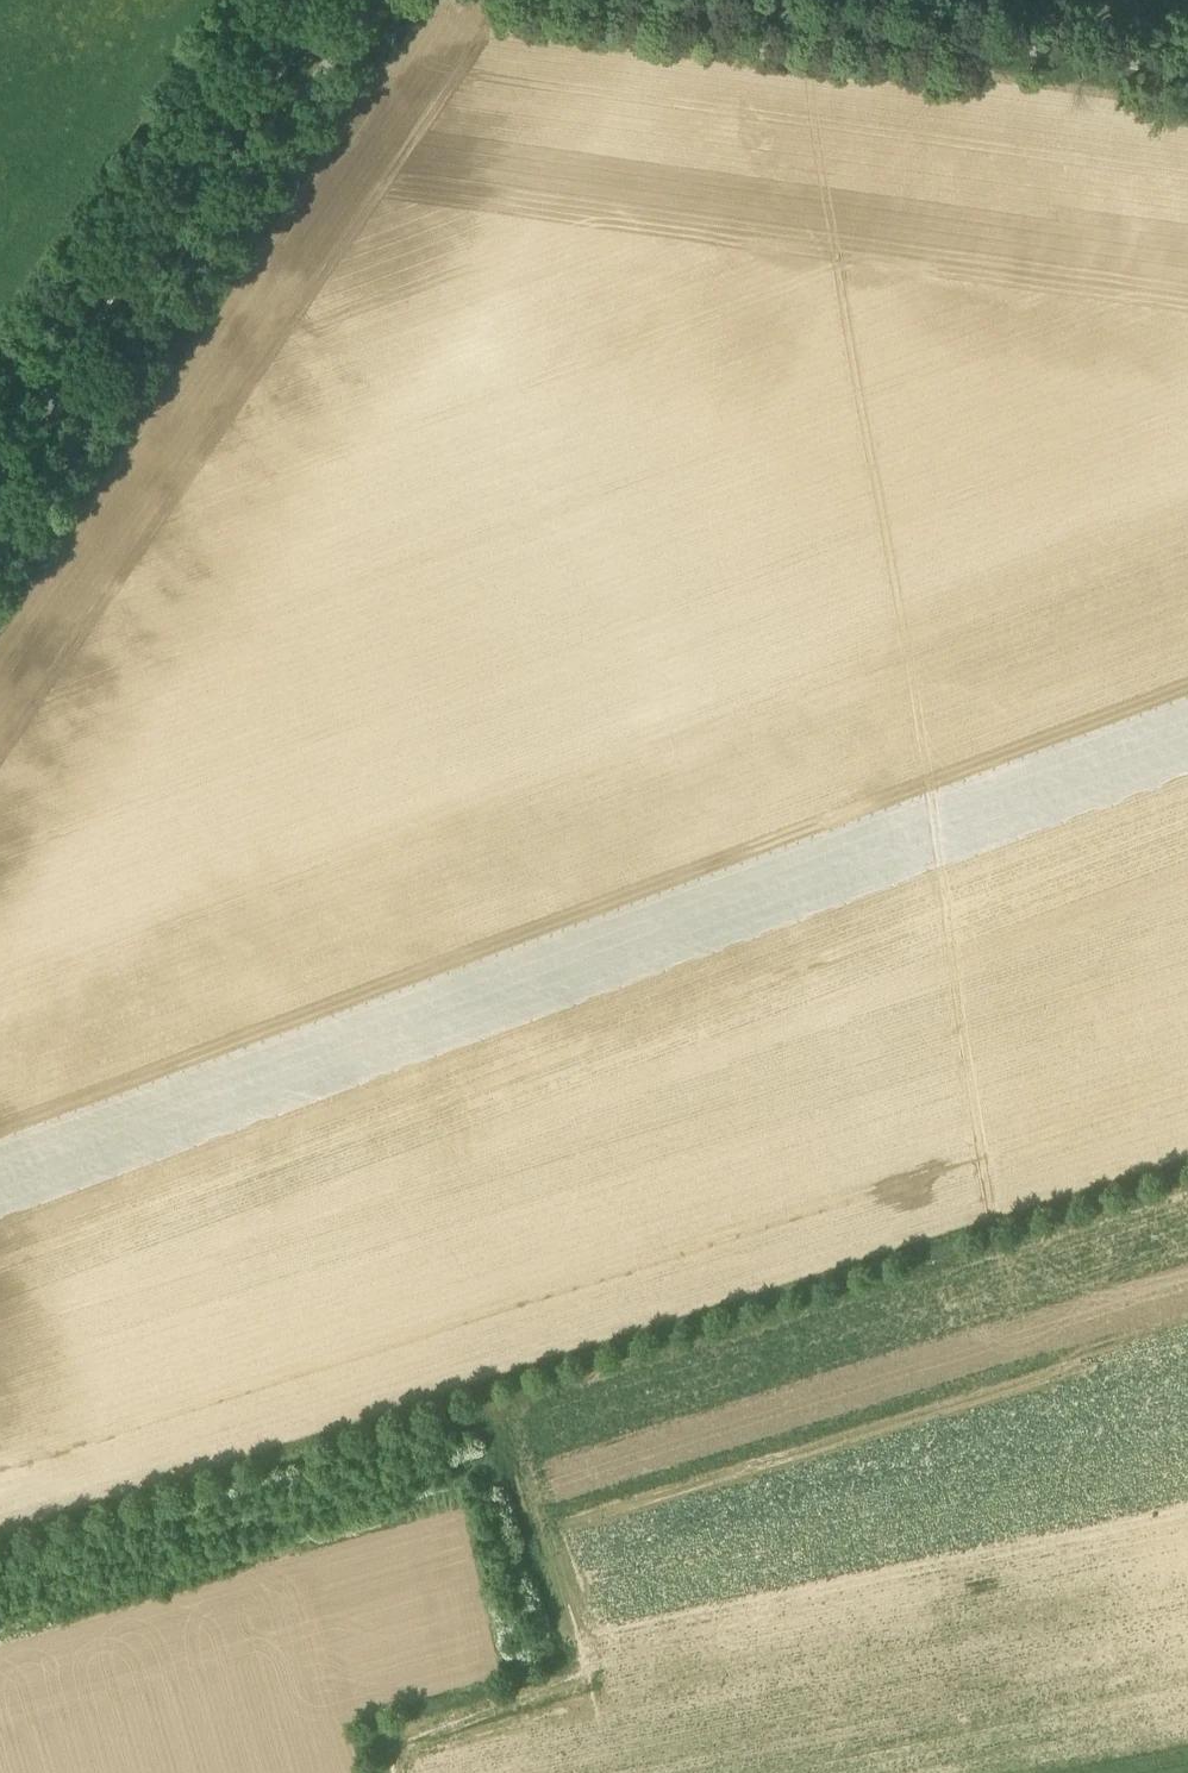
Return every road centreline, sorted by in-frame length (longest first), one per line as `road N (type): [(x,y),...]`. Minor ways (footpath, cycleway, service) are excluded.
road 1 (secondary): [(0,467),(313,0)]
road 2 (unclassified): [(1187,64),(737,0)]

